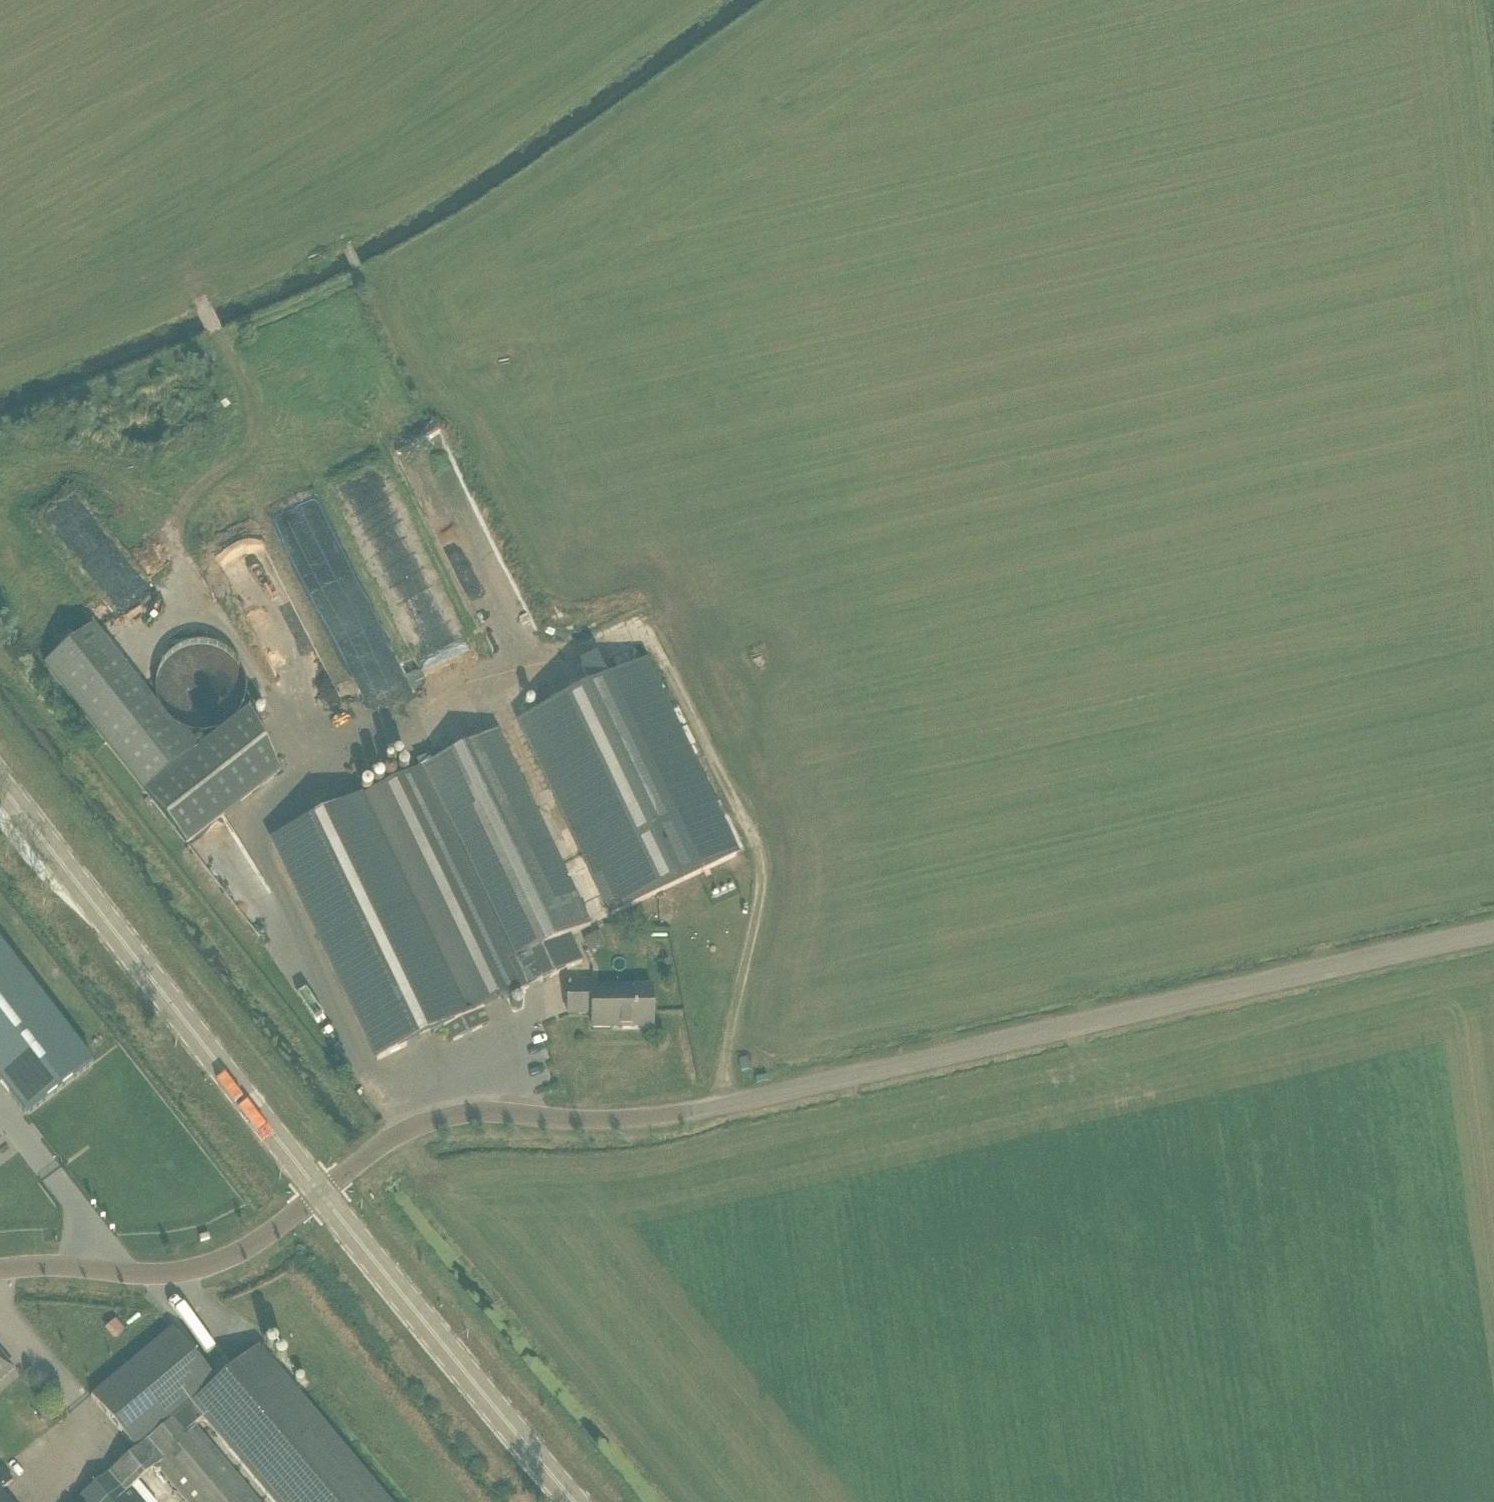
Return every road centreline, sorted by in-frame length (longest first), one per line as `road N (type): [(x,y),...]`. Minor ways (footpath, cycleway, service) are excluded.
road 1 (unclassified): [(323,1195),(403,1143),(469,1116),(687,1114),(1493,926)]
road 2 (primary): [(323,1195),(0,782)]
road 3 (track): [(348,249),(419,390),(456,417),(564,630),(548,674)]
road 4 (primary): [(323,1195),(579,1501)]
road 5 (unclassified): [(323,1195),(236,1255),(178,1273),(0,1270)]

